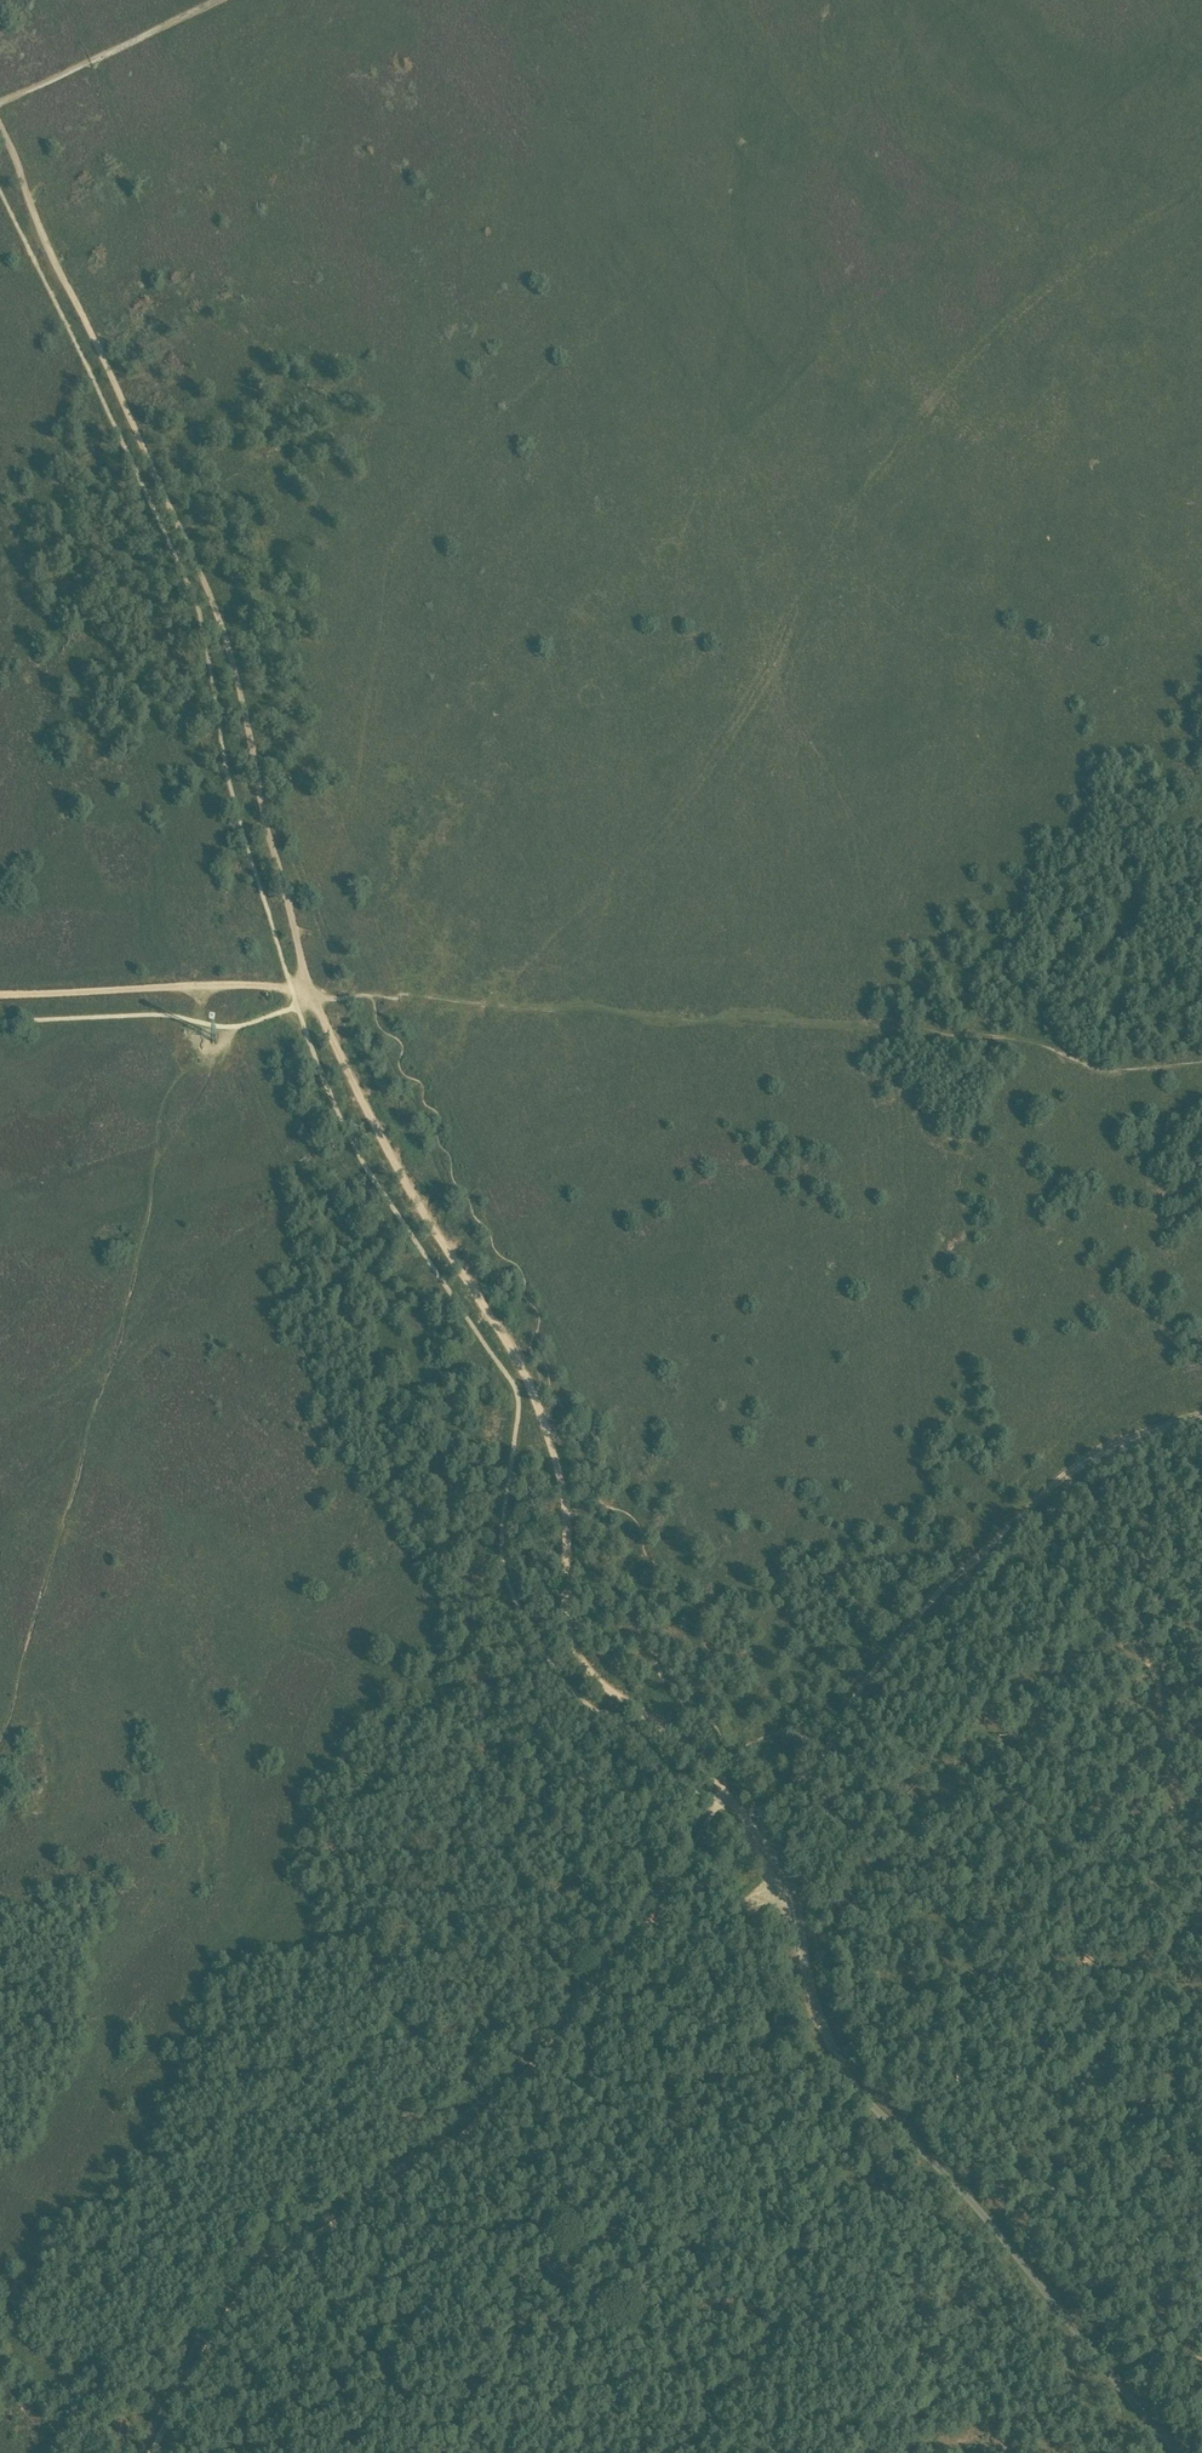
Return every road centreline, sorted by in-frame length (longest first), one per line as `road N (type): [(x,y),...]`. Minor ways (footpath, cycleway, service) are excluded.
road 1 (track): [(728,1800),(665,1730),(583,1665),(568,1624),(563,1480),(548,1428),(515,1354),(397,1162),(305,991)]
road 2 (track): [(305,991),(236,673),(209,585),(45,242),(0,122)]
road 3 (track): [(156,2452),(244,2289),(305,2239),(429,2161),(525,2077),(736,1808)]
road 4 (track): [(826,1751),(864,1687),(1059,1486),(1162,1430),(1201,1422)]
road 5 (track): [(305,991),(239,986),(0,994)]
road 6 (track): [(221,0),(0,105)]

